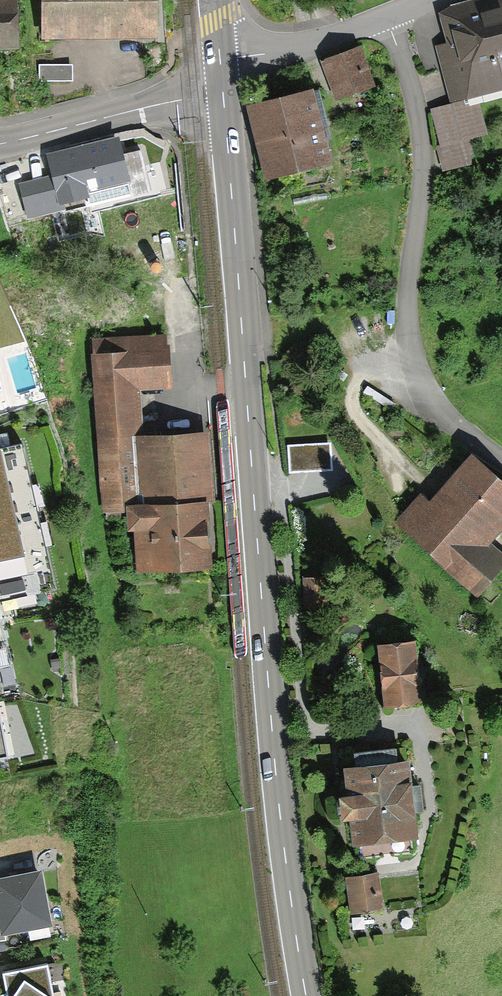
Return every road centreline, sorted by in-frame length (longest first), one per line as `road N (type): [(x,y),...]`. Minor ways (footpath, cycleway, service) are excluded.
road 1 (primary): [(220,86),(273,734),(306,995)]
road 2 (residential): [(389,17),(421,121),(406,340),(422,386),(457,429),(501,463)]
road 3 (tertiary): [(0,142),(220,86)]
road 4 (residential): [(218,70),(389,17)]

